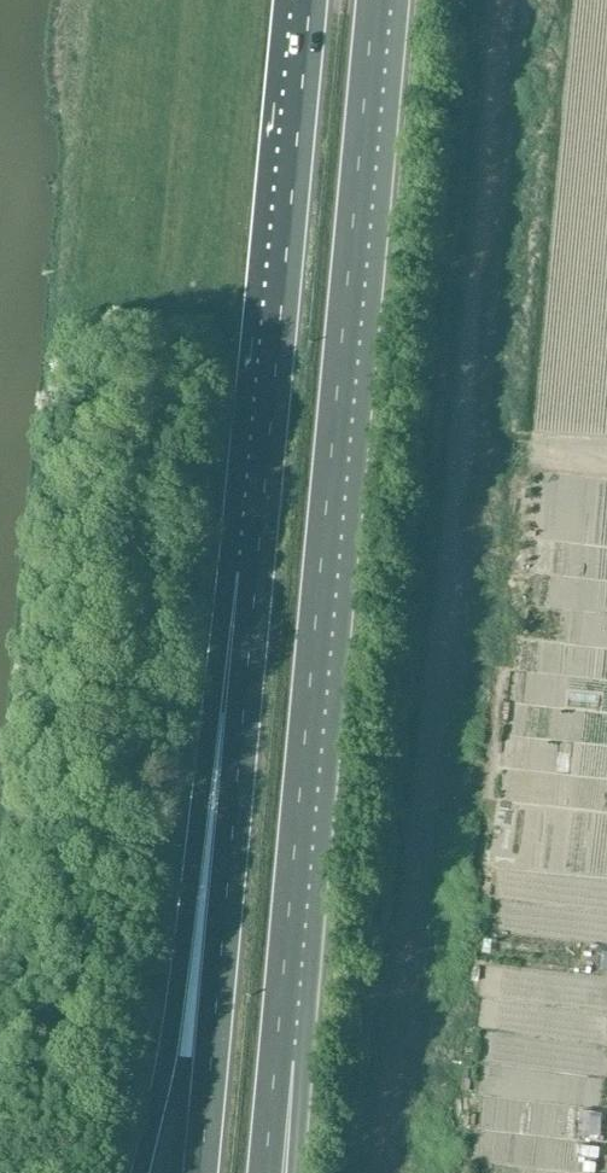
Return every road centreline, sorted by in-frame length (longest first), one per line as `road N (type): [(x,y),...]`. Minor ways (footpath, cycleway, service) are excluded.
road 1 (motorway): [(277,1059),(374,0)]
road 2 (motorway): [(261,526),(225,576),(169,1079),(145,1172)]
road 3 (motorway): [(261,526),(200,1172)]
road 4 (motorway): [(310,0),(261,526)]

